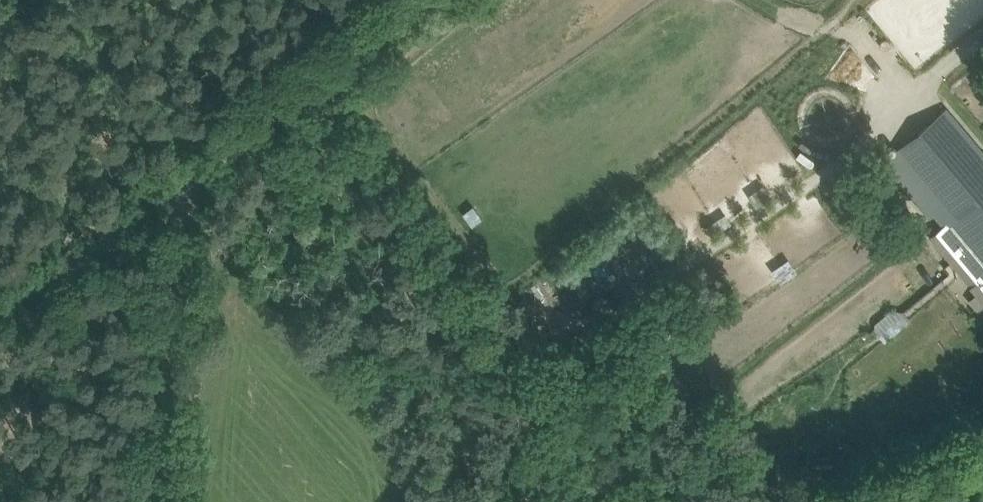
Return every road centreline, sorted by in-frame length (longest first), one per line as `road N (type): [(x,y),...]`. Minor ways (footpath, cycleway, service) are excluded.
road 1 (track): [(397,0),(175,192)]
road 2 (track): [(0,297),(175,192)]

